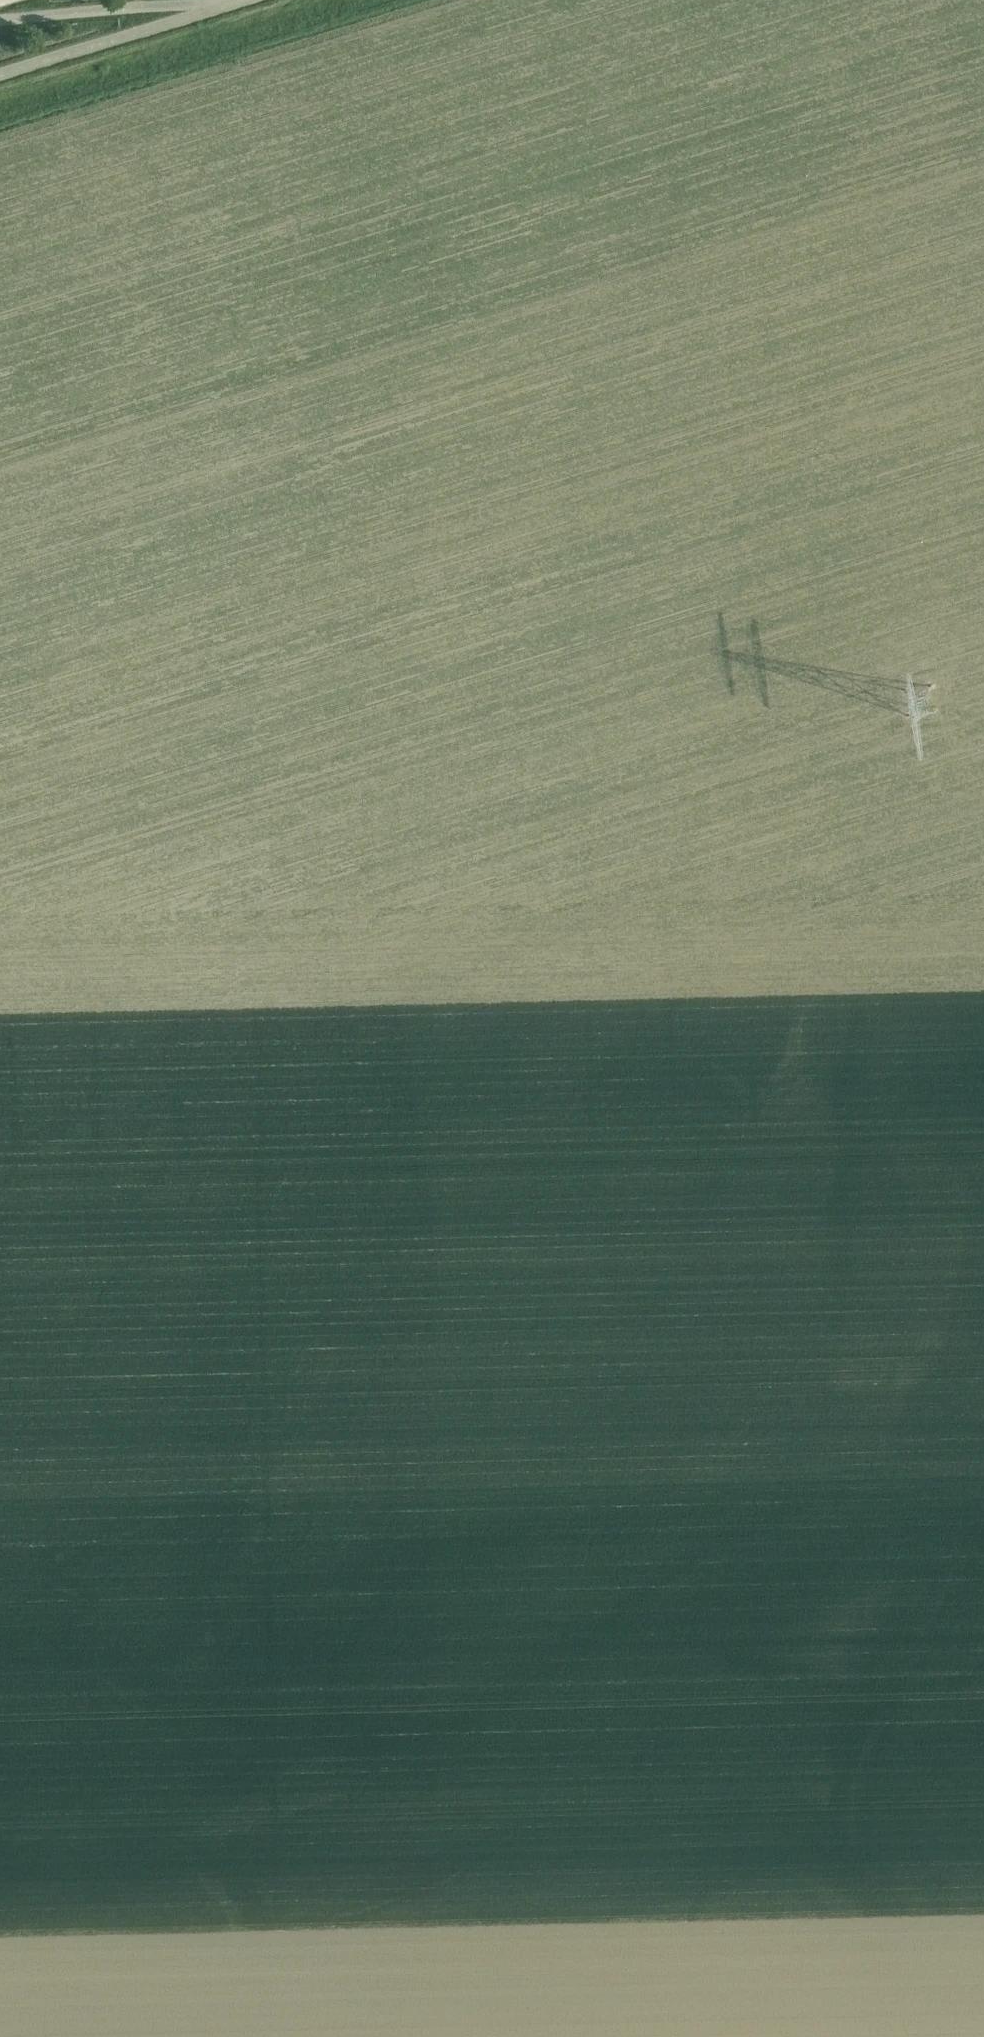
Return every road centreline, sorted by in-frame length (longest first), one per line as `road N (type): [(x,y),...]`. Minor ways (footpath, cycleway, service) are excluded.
road 1 (unclassified): [(0,74),(216,3)]
road 2 (unclassified): [(216,3),(0,19)]

